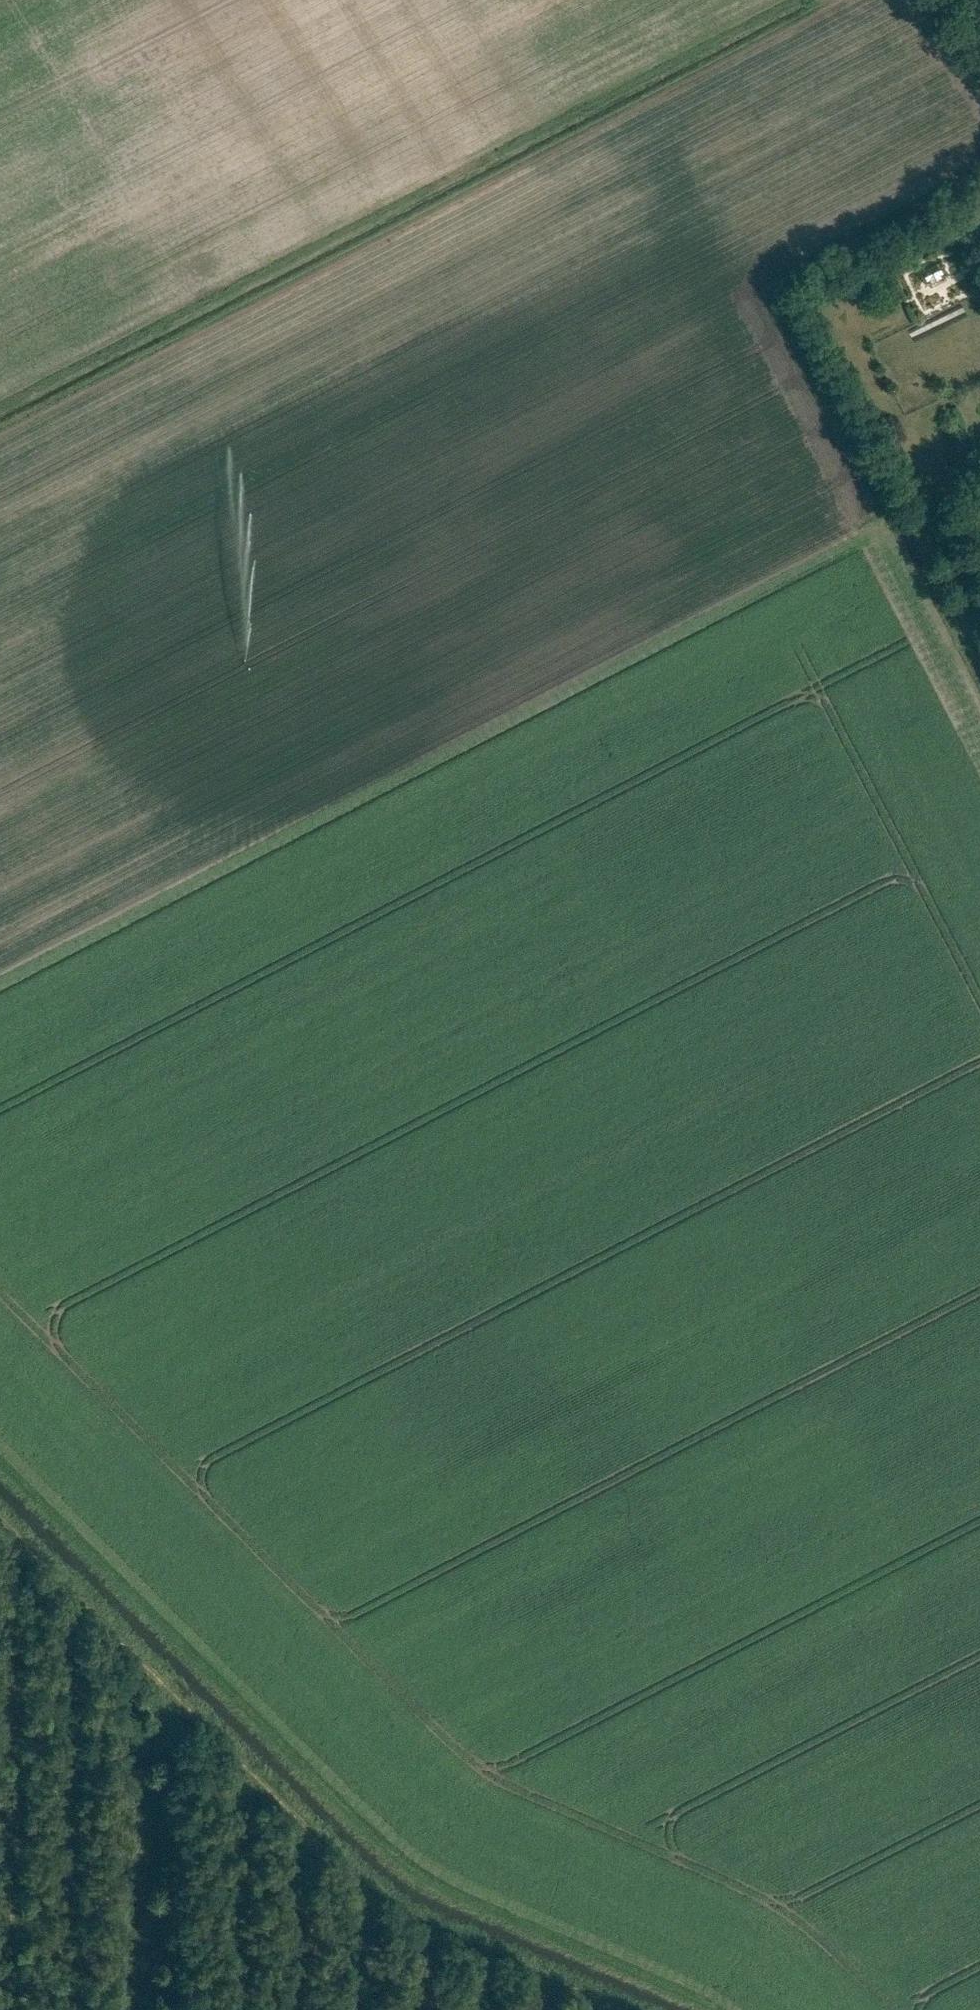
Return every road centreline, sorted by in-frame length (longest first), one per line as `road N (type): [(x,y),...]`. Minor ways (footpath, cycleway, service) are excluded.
road 1 (track): [(632,2009),(394,1905),(0,1512)]
road 2 (track): [(159,2009),(160,1672)]

